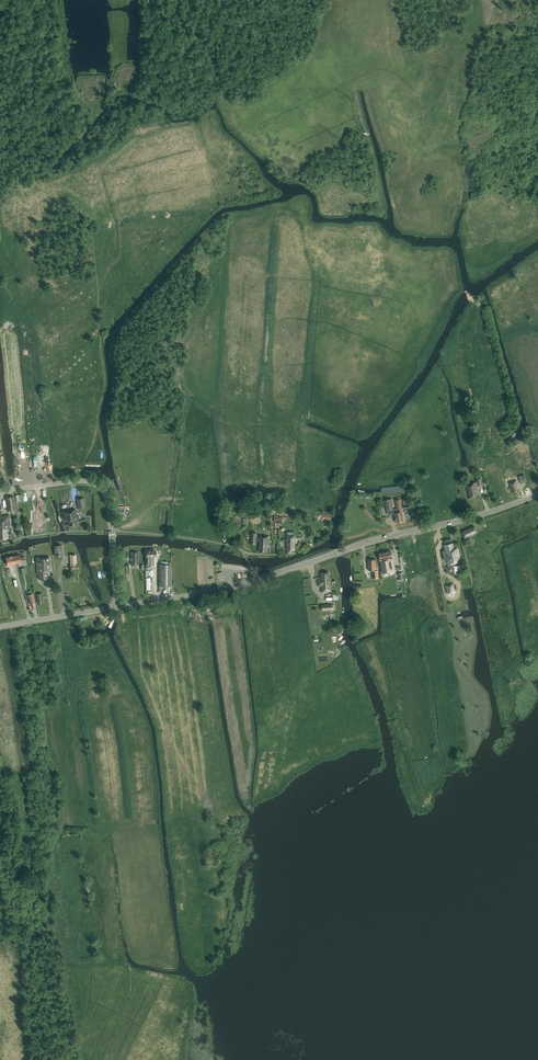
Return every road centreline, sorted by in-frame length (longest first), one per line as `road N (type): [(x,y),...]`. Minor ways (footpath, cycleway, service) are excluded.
road 1 (tertiary): [(118,607),(243,584),(537,494)]
road 2 (residential): [(118,607),(102,488),(76,481),(0,490)]

